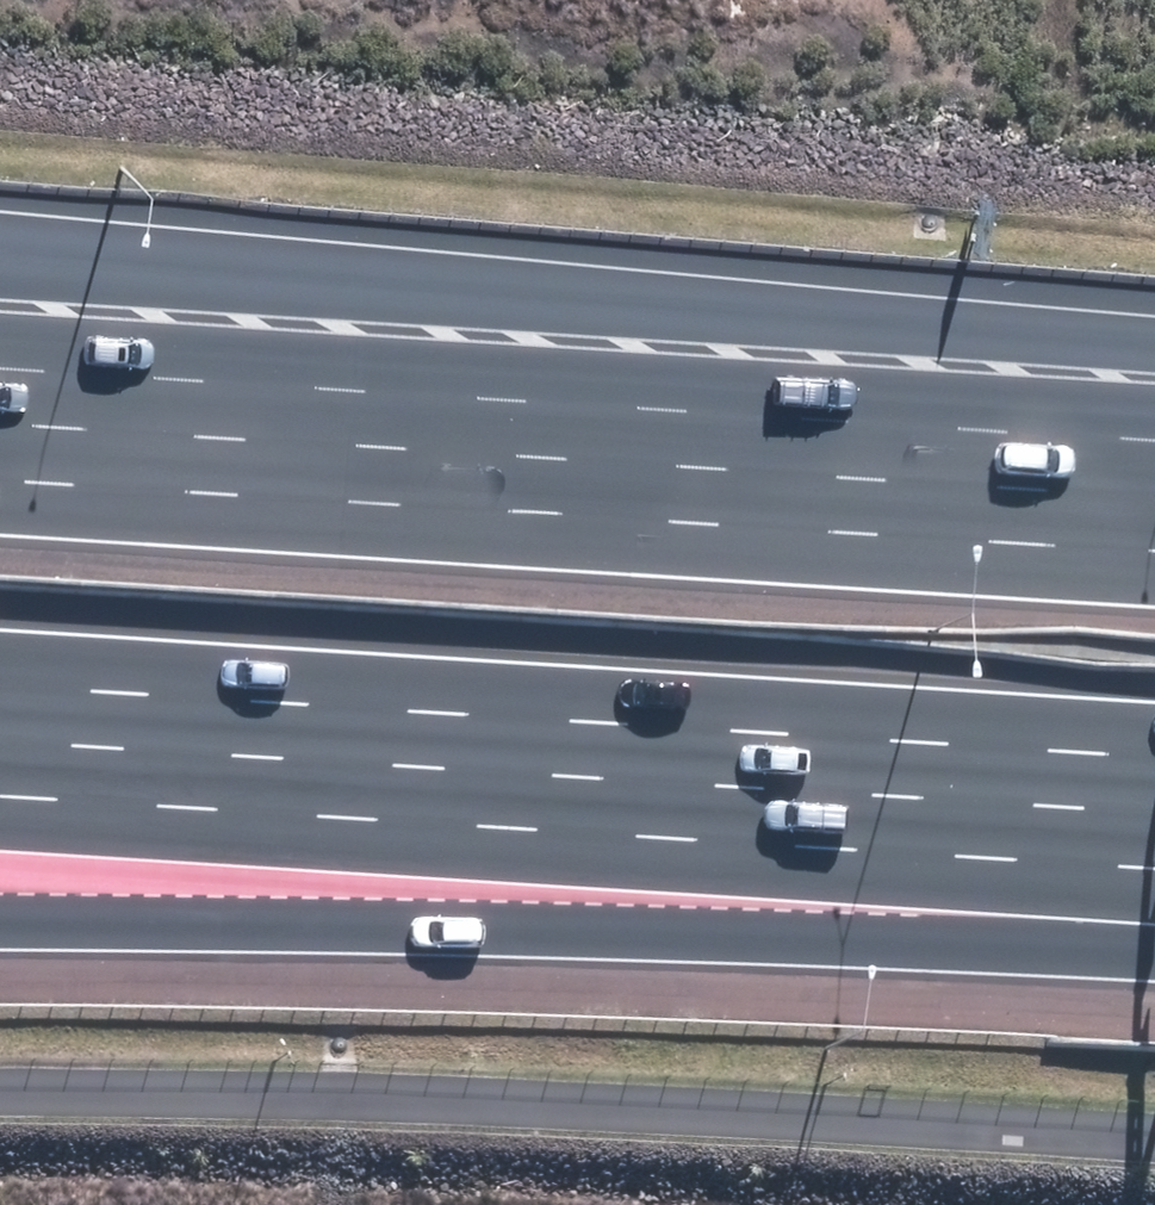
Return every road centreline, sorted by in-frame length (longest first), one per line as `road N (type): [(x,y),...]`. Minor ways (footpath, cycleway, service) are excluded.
road 1 (motorway): [(1154,805),(0,732)]
road 2 (motorway): [(1154,954),(405,922),(0,918)]
road 3 (motorway): [(0,294),(692,466)]
road 4 (motorway): [(0,420),(692,466)]
road 5 (motorway): [(692,466),(1154,495)]

